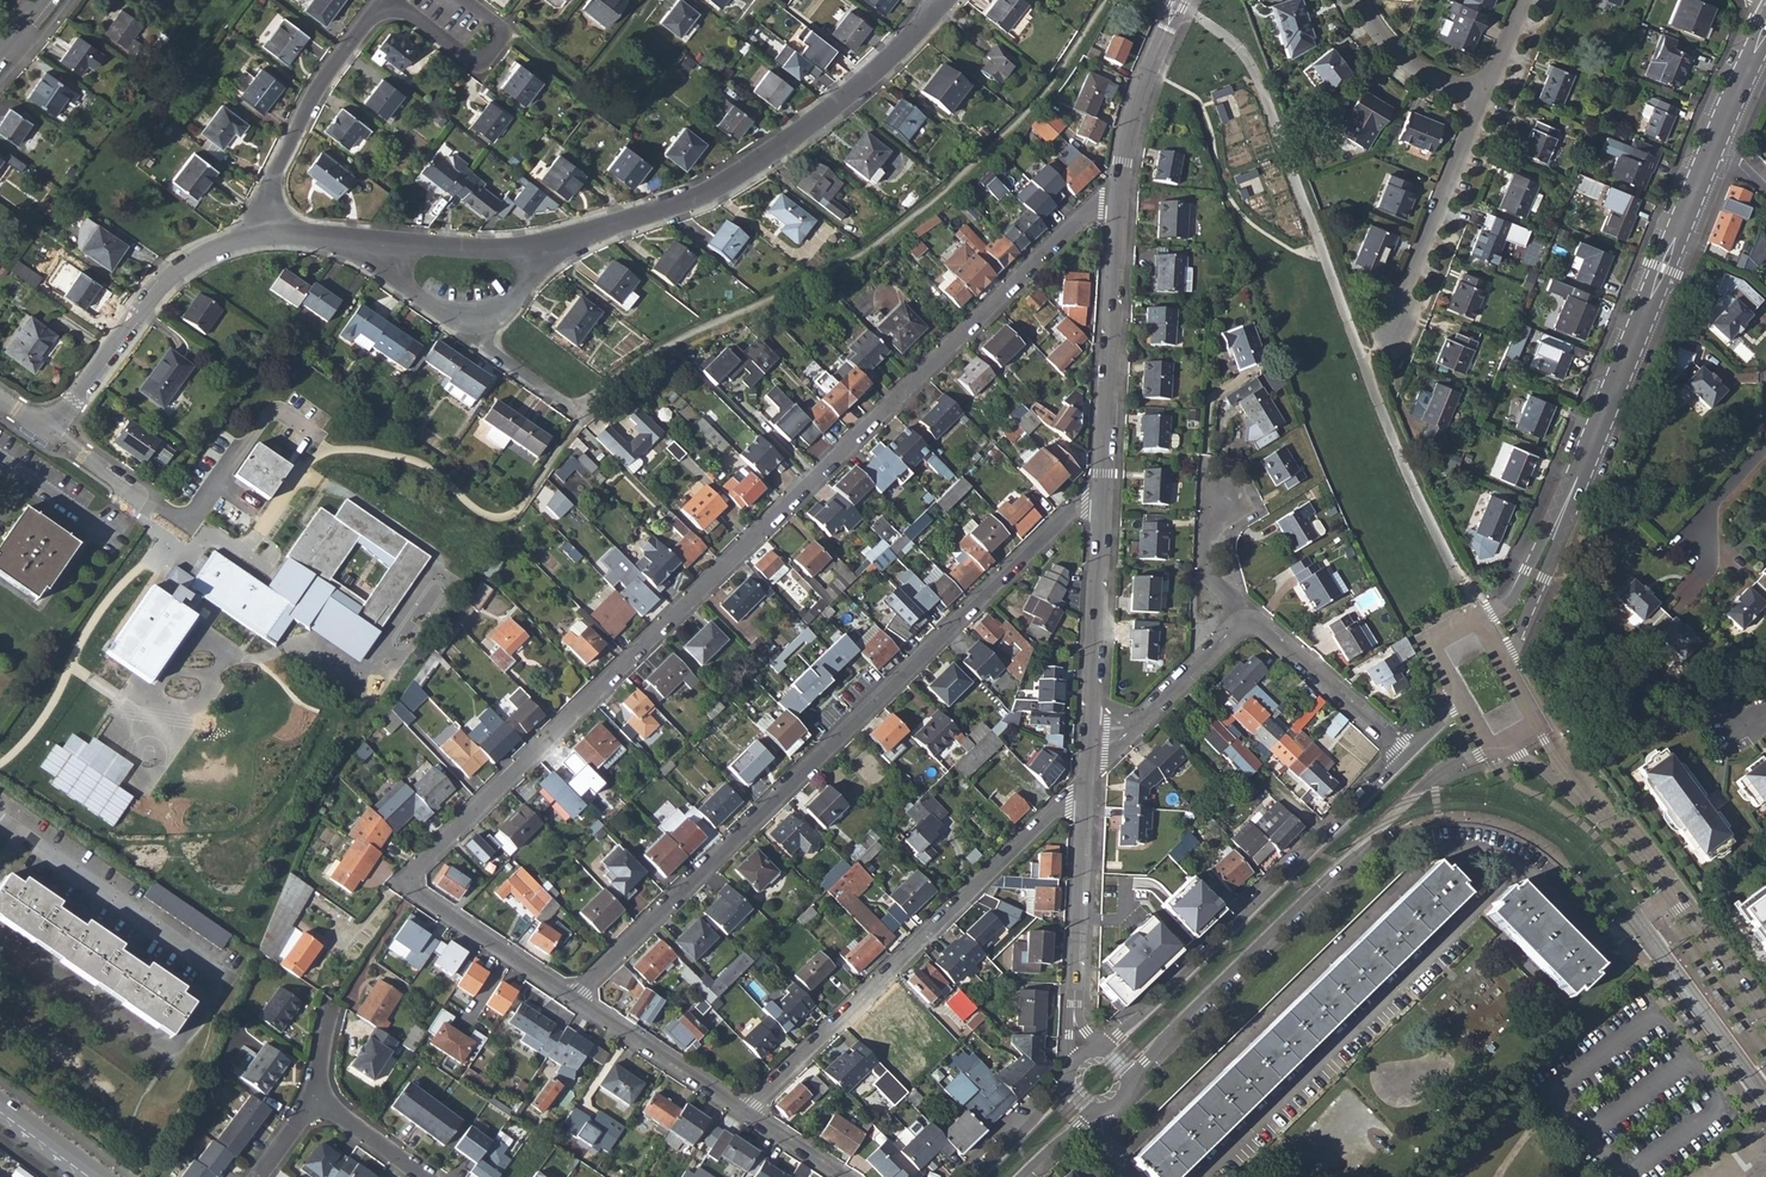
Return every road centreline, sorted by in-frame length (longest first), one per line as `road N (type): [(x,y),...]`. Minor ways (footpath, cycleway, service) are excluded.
road 1 (residential): [(1116,206),(1088,210),(411,874),(411,890),(573,997)]
road 2 (residential): [(573,997),(1066,514),(1102,497)]
road 3 (residential): [(1672,893),(1602,947),(1535,882),(1504,877),(1207,1176)]
road 4 (residential): [(1493,647),(1535,573),(1712,148)]
road 5 (residential): [(1128,1075),(1437,773),(1488,749)]
road 6 (residential): [(949,0),(846,97),(731,179),(551,250)]
road 7 (residential): [(746,1111),(1055,810),(1084,798)]
road 8 (residential): [(1409,756),(1101,1049)]
road 9 (residential): [(1480,97),(1384,360),(1362,371)]
road 10 (residential): [(273,232),(181,268),(50,419)]
road 11 (residential): [(1102,497),(1116,206)]
road 12 (residential): [(273,232),(269,205),(289,141),(320,84),(386,0)]
road 13 (residential): [(1083,1052),(1074,1014),(1084,798)]
road 14 (residential): [(1087,742),(1102,497)]
road 15 (residential): [(1116,206),(1135,108),(1178,0)]
road 16 (residential): [(1242,627),(1261,630),(1409,756)]
road 17 (residential): [(573,997),(746,1111)]
road 18 (residential): [(1087,742),(1123,737),(1242,627)]
road 19 (residential): [(551,250),(356,239)]
road 20 (residential): [(1765,1024),(1672,893)]
road 21 (residential): [(1480,97),(1401,58),(1359,0)]
road 22 (residential): [(356,239),(426,303),(457,320),(482,320)]
road 23 (residential): [(482,320),(491,351),(581,418)]
road 24 (residential): [(1242,627),(1203,564),(1206,533),(1223,500)]
road 25 (residential): [(1066,1080),(976,1176)]
road 26 (residential): [(422,1176),(316,1099)]
road 27 (residential): [(1712,148),(1765,29)]
road 28 (residential): [(1493,647),(1477,619),(1430,646),(1451,683)]
road 29 (residential): [(1765,451),(1707,515),(1700,552)]
road 30 (residential): [(50,419),(59,438),(141,497)]

